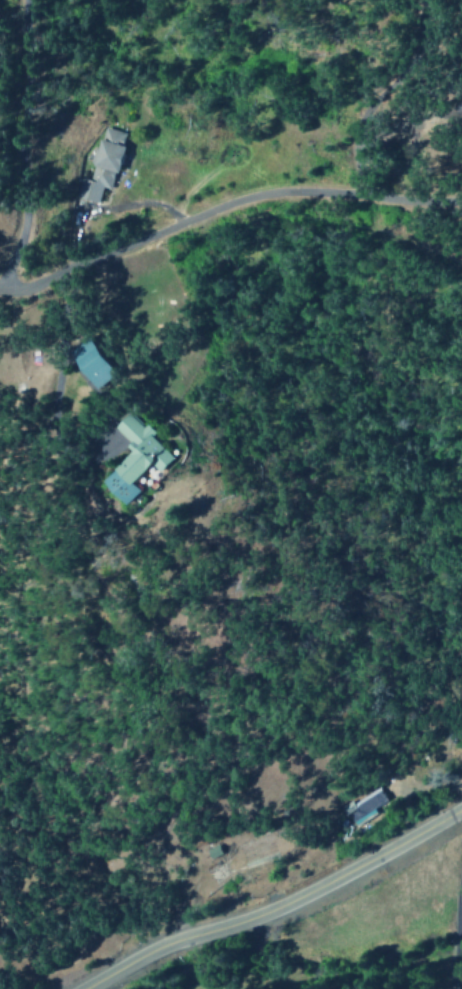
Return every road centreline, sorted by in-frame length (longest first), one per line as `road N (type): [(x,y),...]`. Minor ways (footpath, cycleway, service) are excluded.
road 1 (residential): [(0,286),(49,279),(241,201),(461,194)]
road 2 (residential): [(86,988),(322,883),(461,808)]
road 3 (residential): [(5,286),(20,227),(23,0)]

